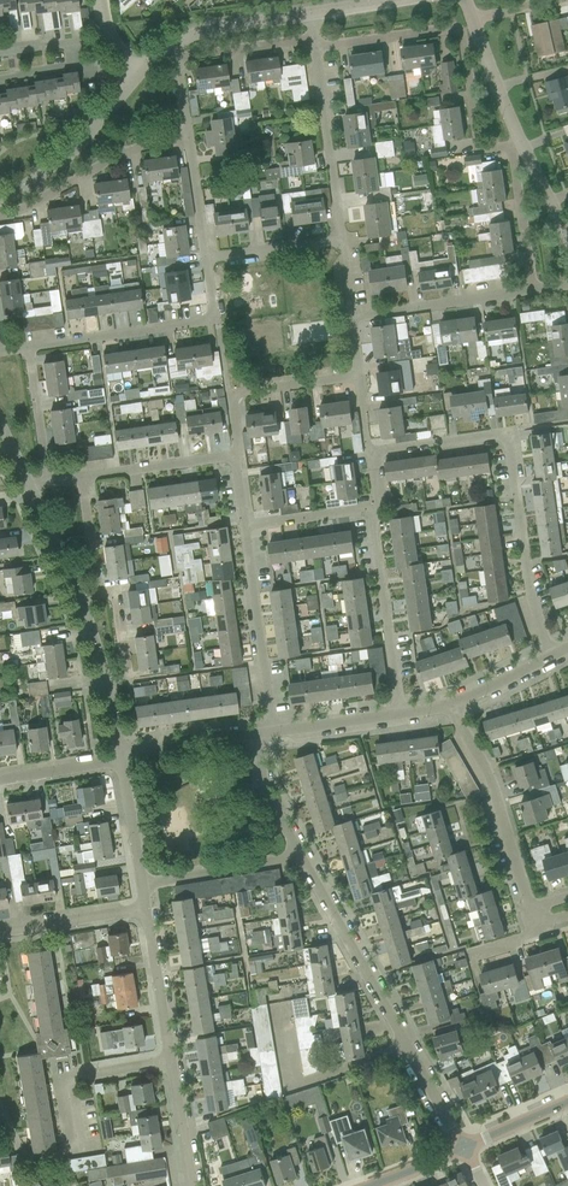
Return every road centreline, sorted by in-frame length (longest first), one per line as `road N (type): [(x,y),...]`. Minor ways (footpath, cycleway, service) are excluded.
road 1 (residential): [(463,1148),(301,858)]
road 2 (residential): [(0,1115),(26,1158),(64,1155),(75,1141),(64,1080),(171,1062)]
road 3 (residential): [(28,347),(214,319),(205,258)]
road 4 (residential): [(552,656),(532,599),(507,434)]
road 5 (residential): [(530,908),(486,769),(452,704)]
road 6 (residential): [(400,714),(371,507)]
road 7 (residential): [(274,732),(243,527)]
road 8 (residential): [(0,218),(130,151),(189,139)]
road 9 (residential): [(341,241),(315,48)]
road 10 (residential): [(236,455),(230,394),(359,376)]
road 11 (unclassified): [(0,199),(69,154),(138,75)]
road 12 (residential): [(533,290),(351,318)]
road 13 (unclassified): [(142,885),(301,858)]
road 14 (residential): [(171,1062),(145,907)]
road 15 (residential): [(81,477),(236,455)]
road 16 (residential): [(461,33),(453,28),(315,48)]
road 17 (residential): [(0,932),(145,907)]
road 18 (residential): [(533,290),(511,147)]
road 19 (unclassified): [(170,46),(197,34),(310,14)]
road 20 (residential): [(461,33),(478,142),(511,147)]
road 21 (residential): [(121,756),(259,734)]
road 22 (residential): [(176,58),(314,40)]
road 23 (residential): [(205,258),(341,241)]
road 24 (residential): [(48,482),(28,347)]
road 25 (residential): [(373,456),(507,434)]
road 26 (residential): [(301,858),(263,787),(259,734)]
road 27 (residential): [(472,19),(521,142)]
road 28 (residential): [(142,885),(121,756)]
road 29 (residential): [(243,527),(371,507)]
road 30 (residential): [(274,732),(400,714)]
road 31 (residential): [(79,600),(29,485)]
road 32 (residential): [(192,1185),(171,1062)]
road 33 (residential): [(0,780),(121,756)]
road 34 (residential): [(205,258),(189,139)]
road 35 (residential): [(105,686),(125,669),(116,598),(97,592)]

